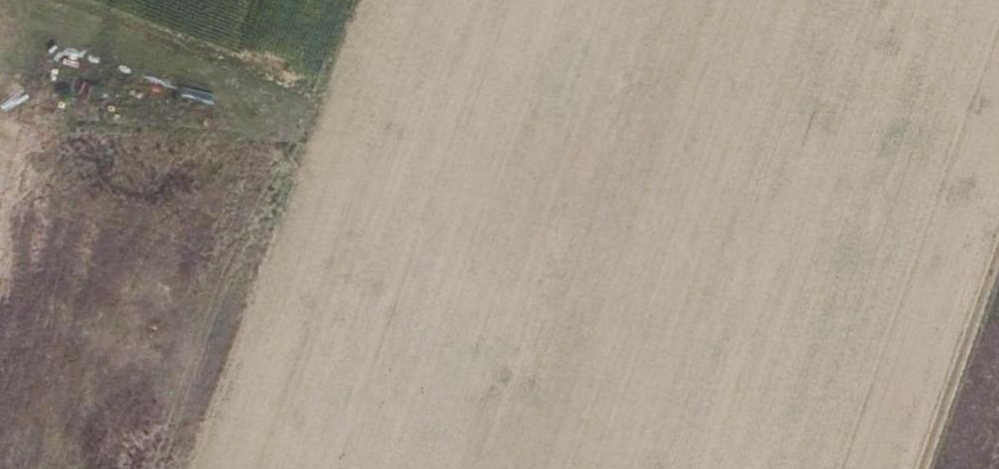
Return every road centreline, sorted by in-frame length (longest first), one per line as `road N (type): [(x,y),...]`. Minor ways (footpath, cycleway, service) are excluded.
road 1 (track): [(944,468),(998,315)]

